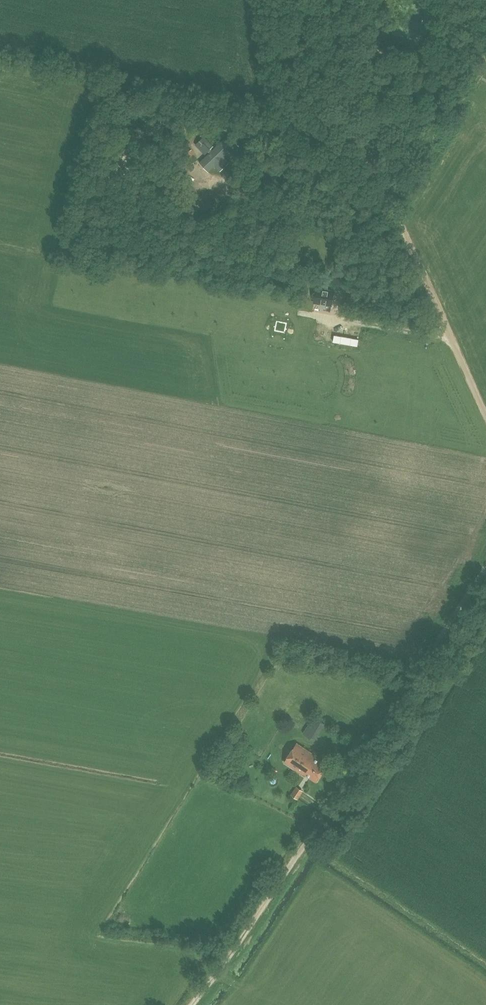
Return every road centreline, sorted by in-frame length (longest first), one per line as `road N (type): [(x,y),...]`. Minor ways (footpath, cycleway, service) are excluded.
road 1 (track): [(194,1004),(485,568)]
road 2 (track): [(485,419),(302,0)]

